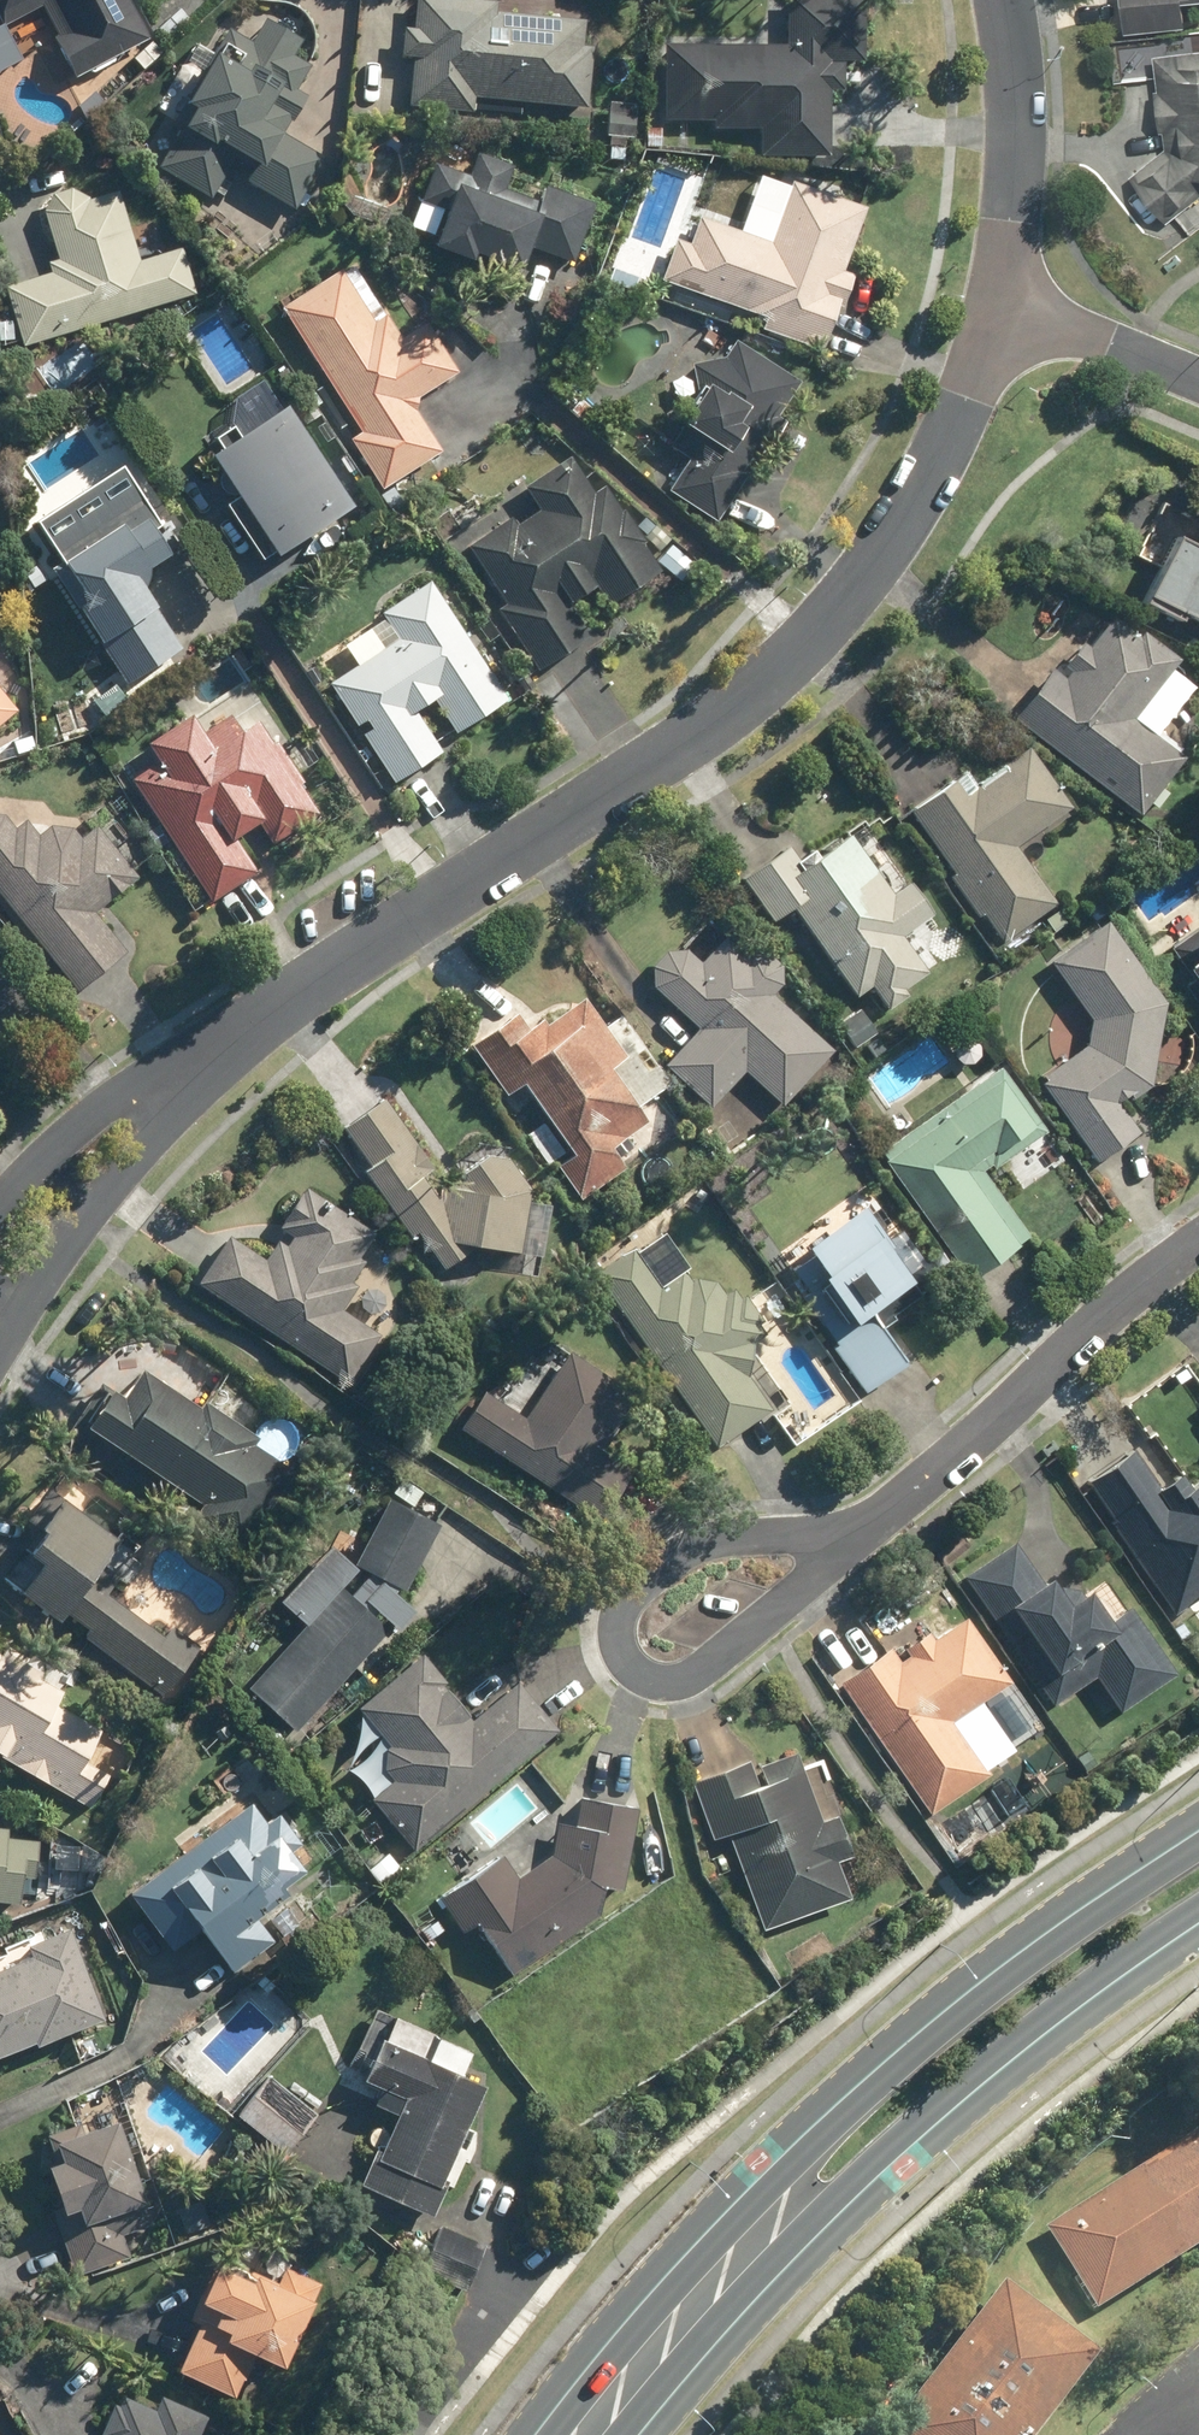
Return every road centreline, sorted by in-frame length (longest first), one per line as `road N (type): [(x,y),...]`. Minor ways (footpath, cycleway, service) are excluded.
road 1 (residential): [(1003,299),(944,447),(874,568),(741,700),(231,1035)]
road 2 (primary): [(536,2434),(683,2260),(873,2073),(1121,1879),(1198,1829)]
road 3 (primary): [(1198,1927),(932,2132),(738,2320),(635,2434)]
road 4 (residential): [(856,1533),(683,1681),(645,1674),(623,1648),(615,1619),(625,1599),(715,1541),(818,1537)]
road 5 (residential): [(856,1533),(1198,1240)]
road 6 (residential): [(231,1035),(69,1231),(0,1355)]
road 7 (residential): [(1003,0),(1015,159),(1003,299)]
road 8 (residential): [(0,1198),(57,1140),(231,1035)]
road 9 (residential): [(1198,381),(1003,299)]

